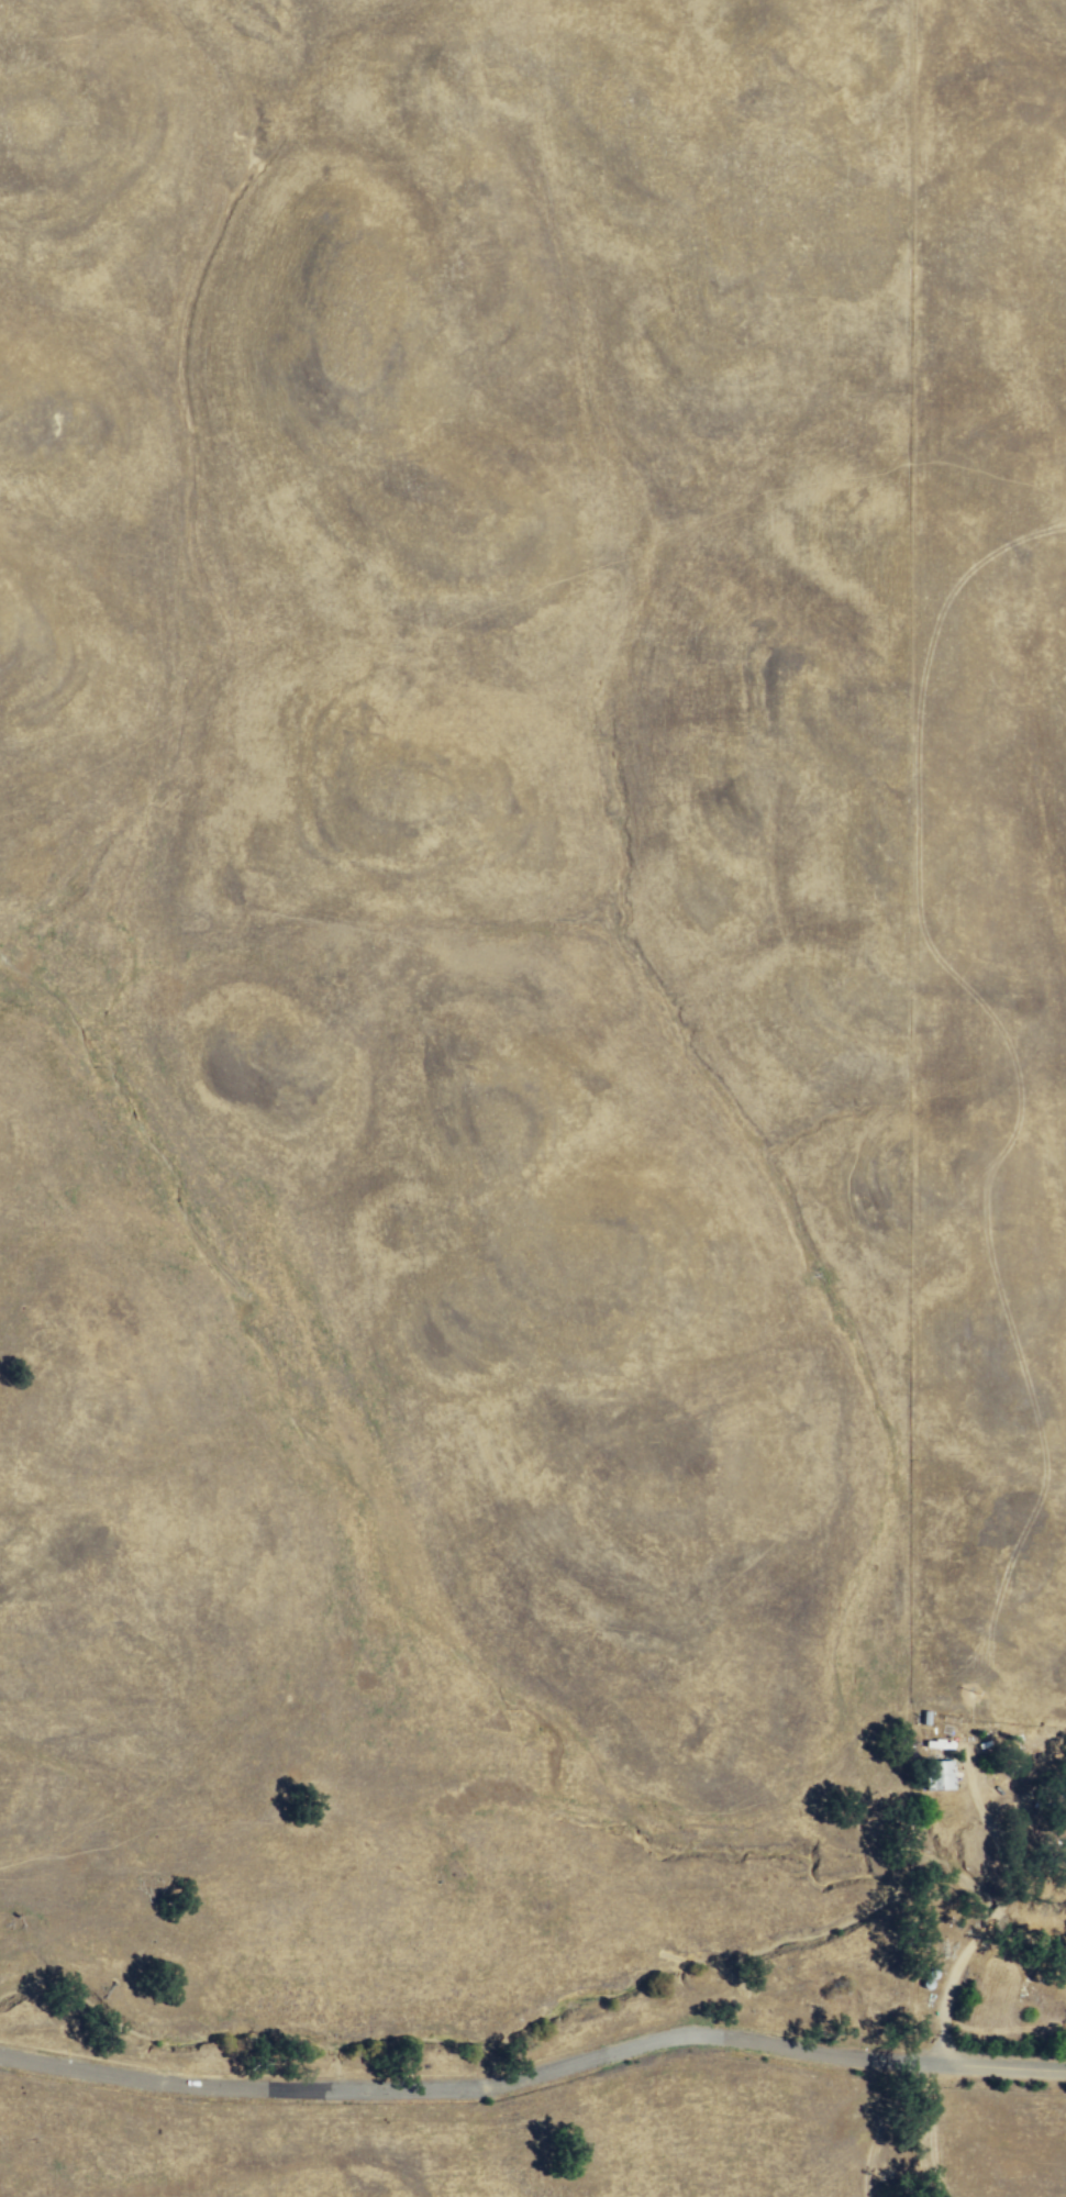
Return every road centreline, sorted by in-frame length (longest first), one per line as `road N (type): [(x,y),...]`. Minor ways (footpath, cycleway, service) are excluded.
road 1 (residential): [(1065,2074),(892,2061),(712,2033),(671,2035),(476,2088),(225,2089),(0,2057)]

